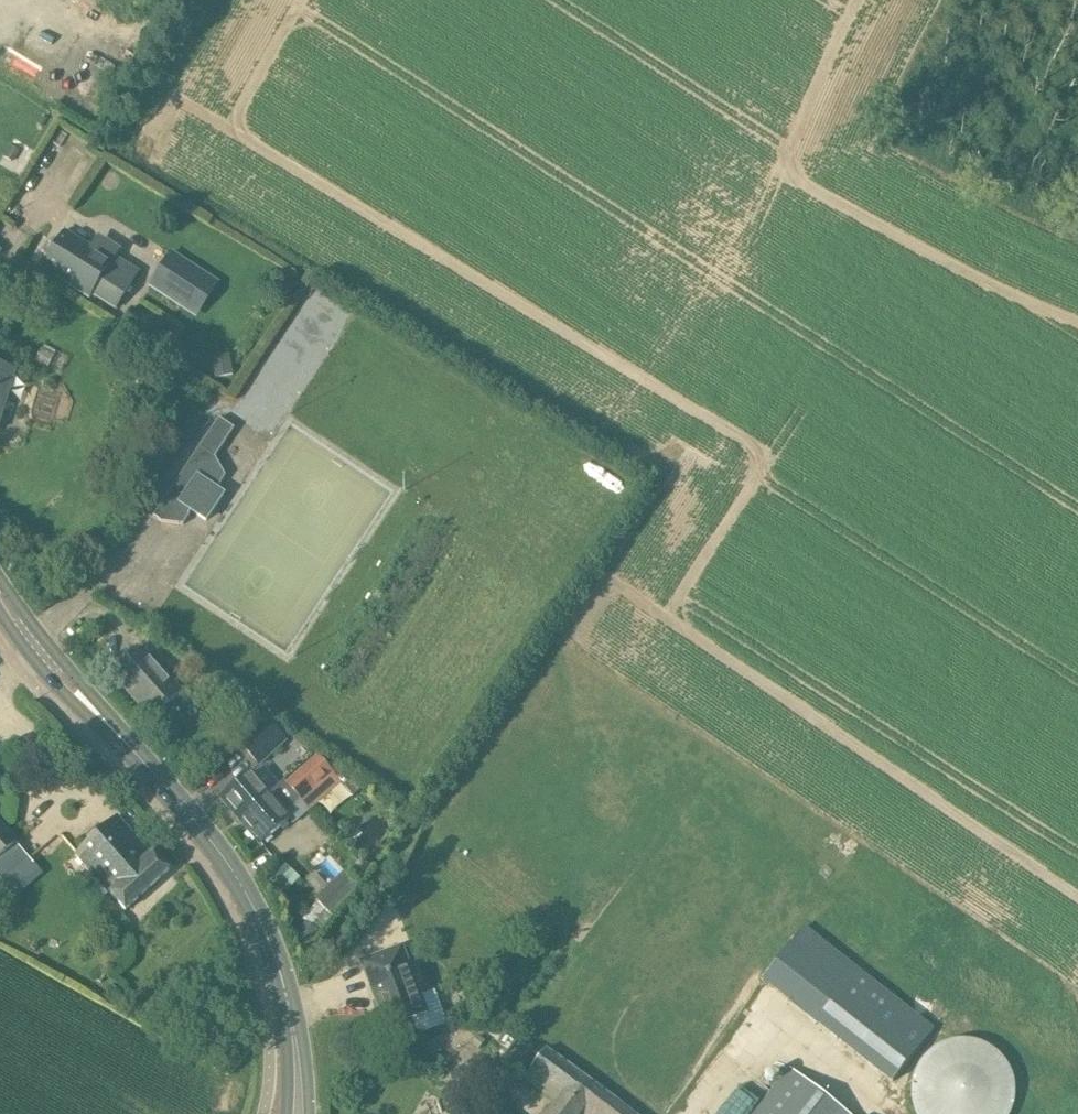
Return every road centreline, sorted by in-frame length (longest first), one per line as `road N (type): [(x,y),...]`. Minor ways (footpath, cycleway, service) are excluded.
road 1 (secondary): [(297,1113),(279,975),(251,903),(213,843),(0,600)]

